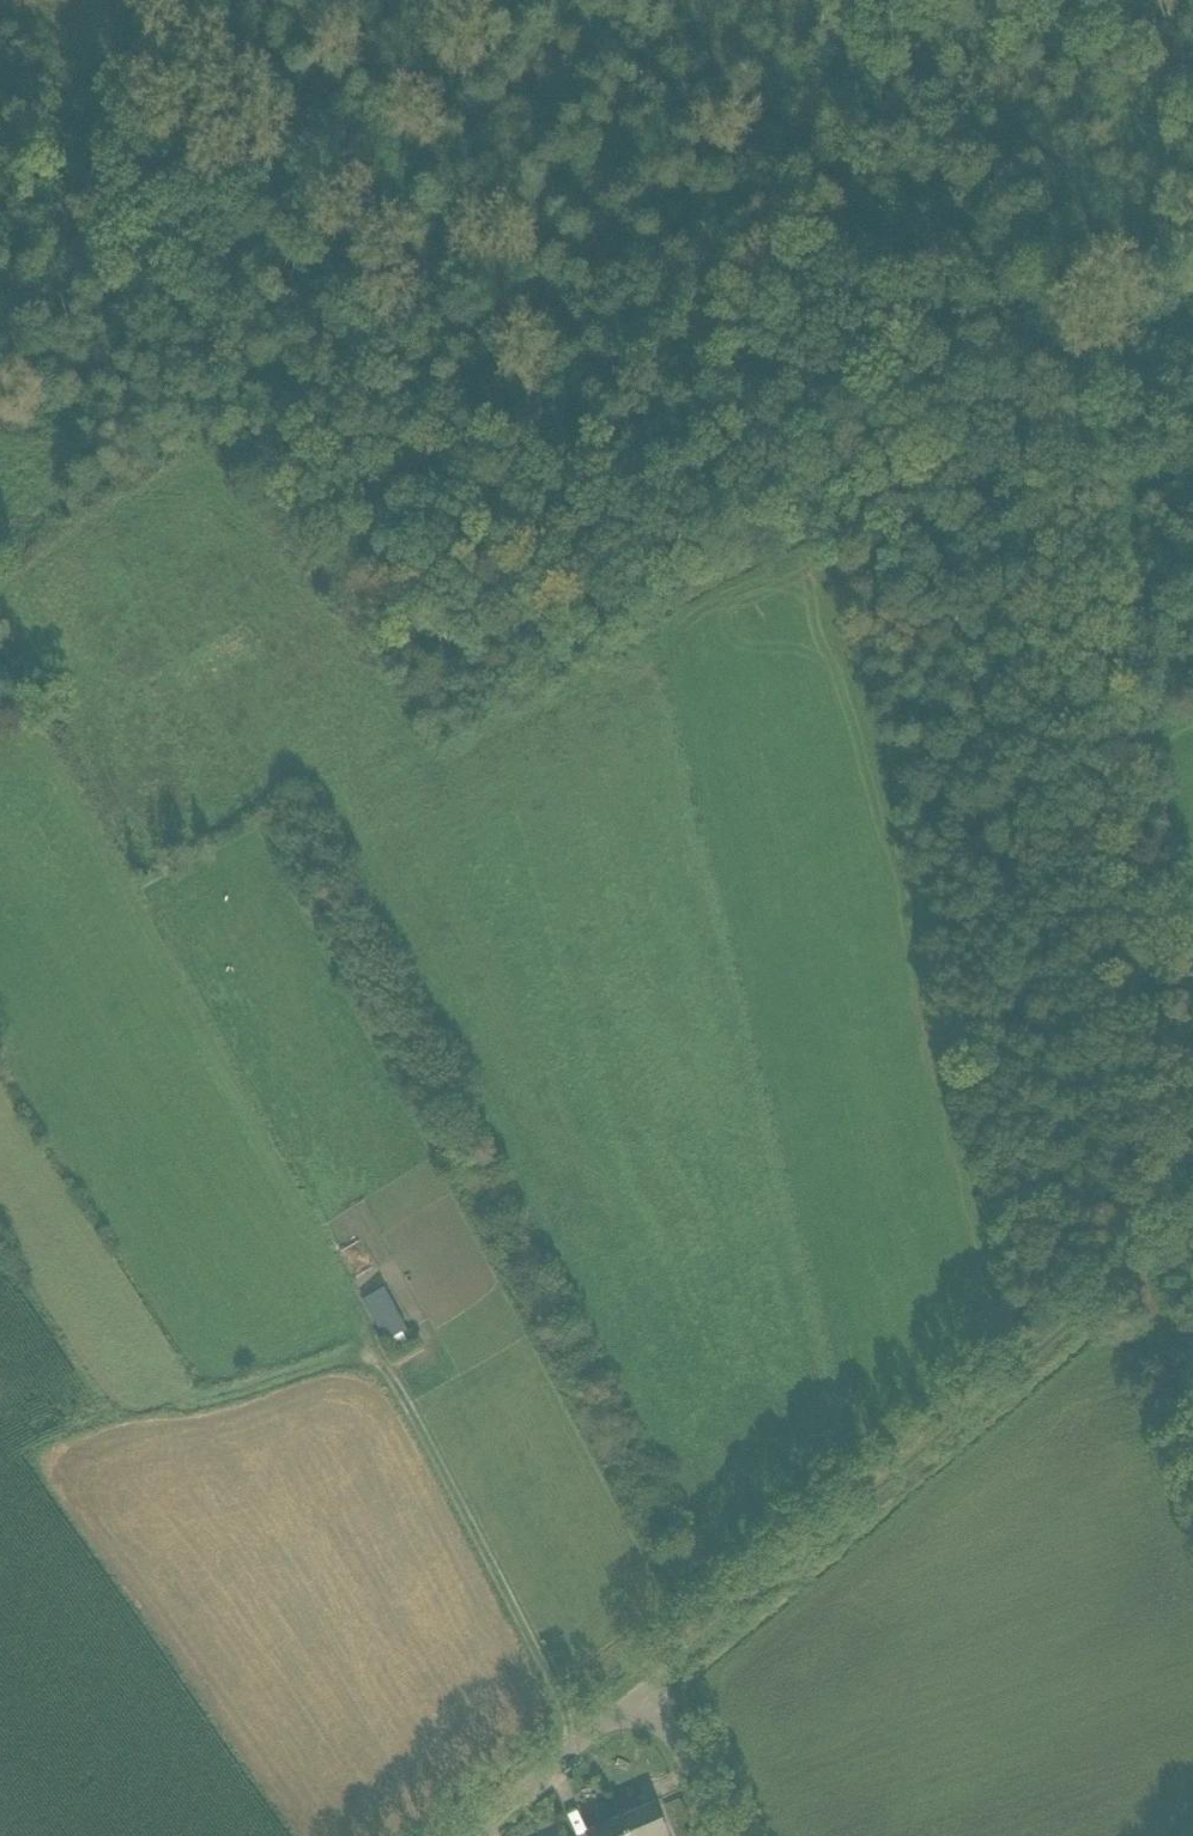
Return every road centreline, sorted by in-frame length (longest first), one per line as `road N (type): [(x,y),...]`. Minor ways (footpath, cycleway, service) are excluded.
road 1 (track): [(659,1685),(1192,1216)]
road 2 (residential): [(720,1835),(659,1685),(478,1835)]
road 3 (track): [(1192,1419),(1133,1273)]

